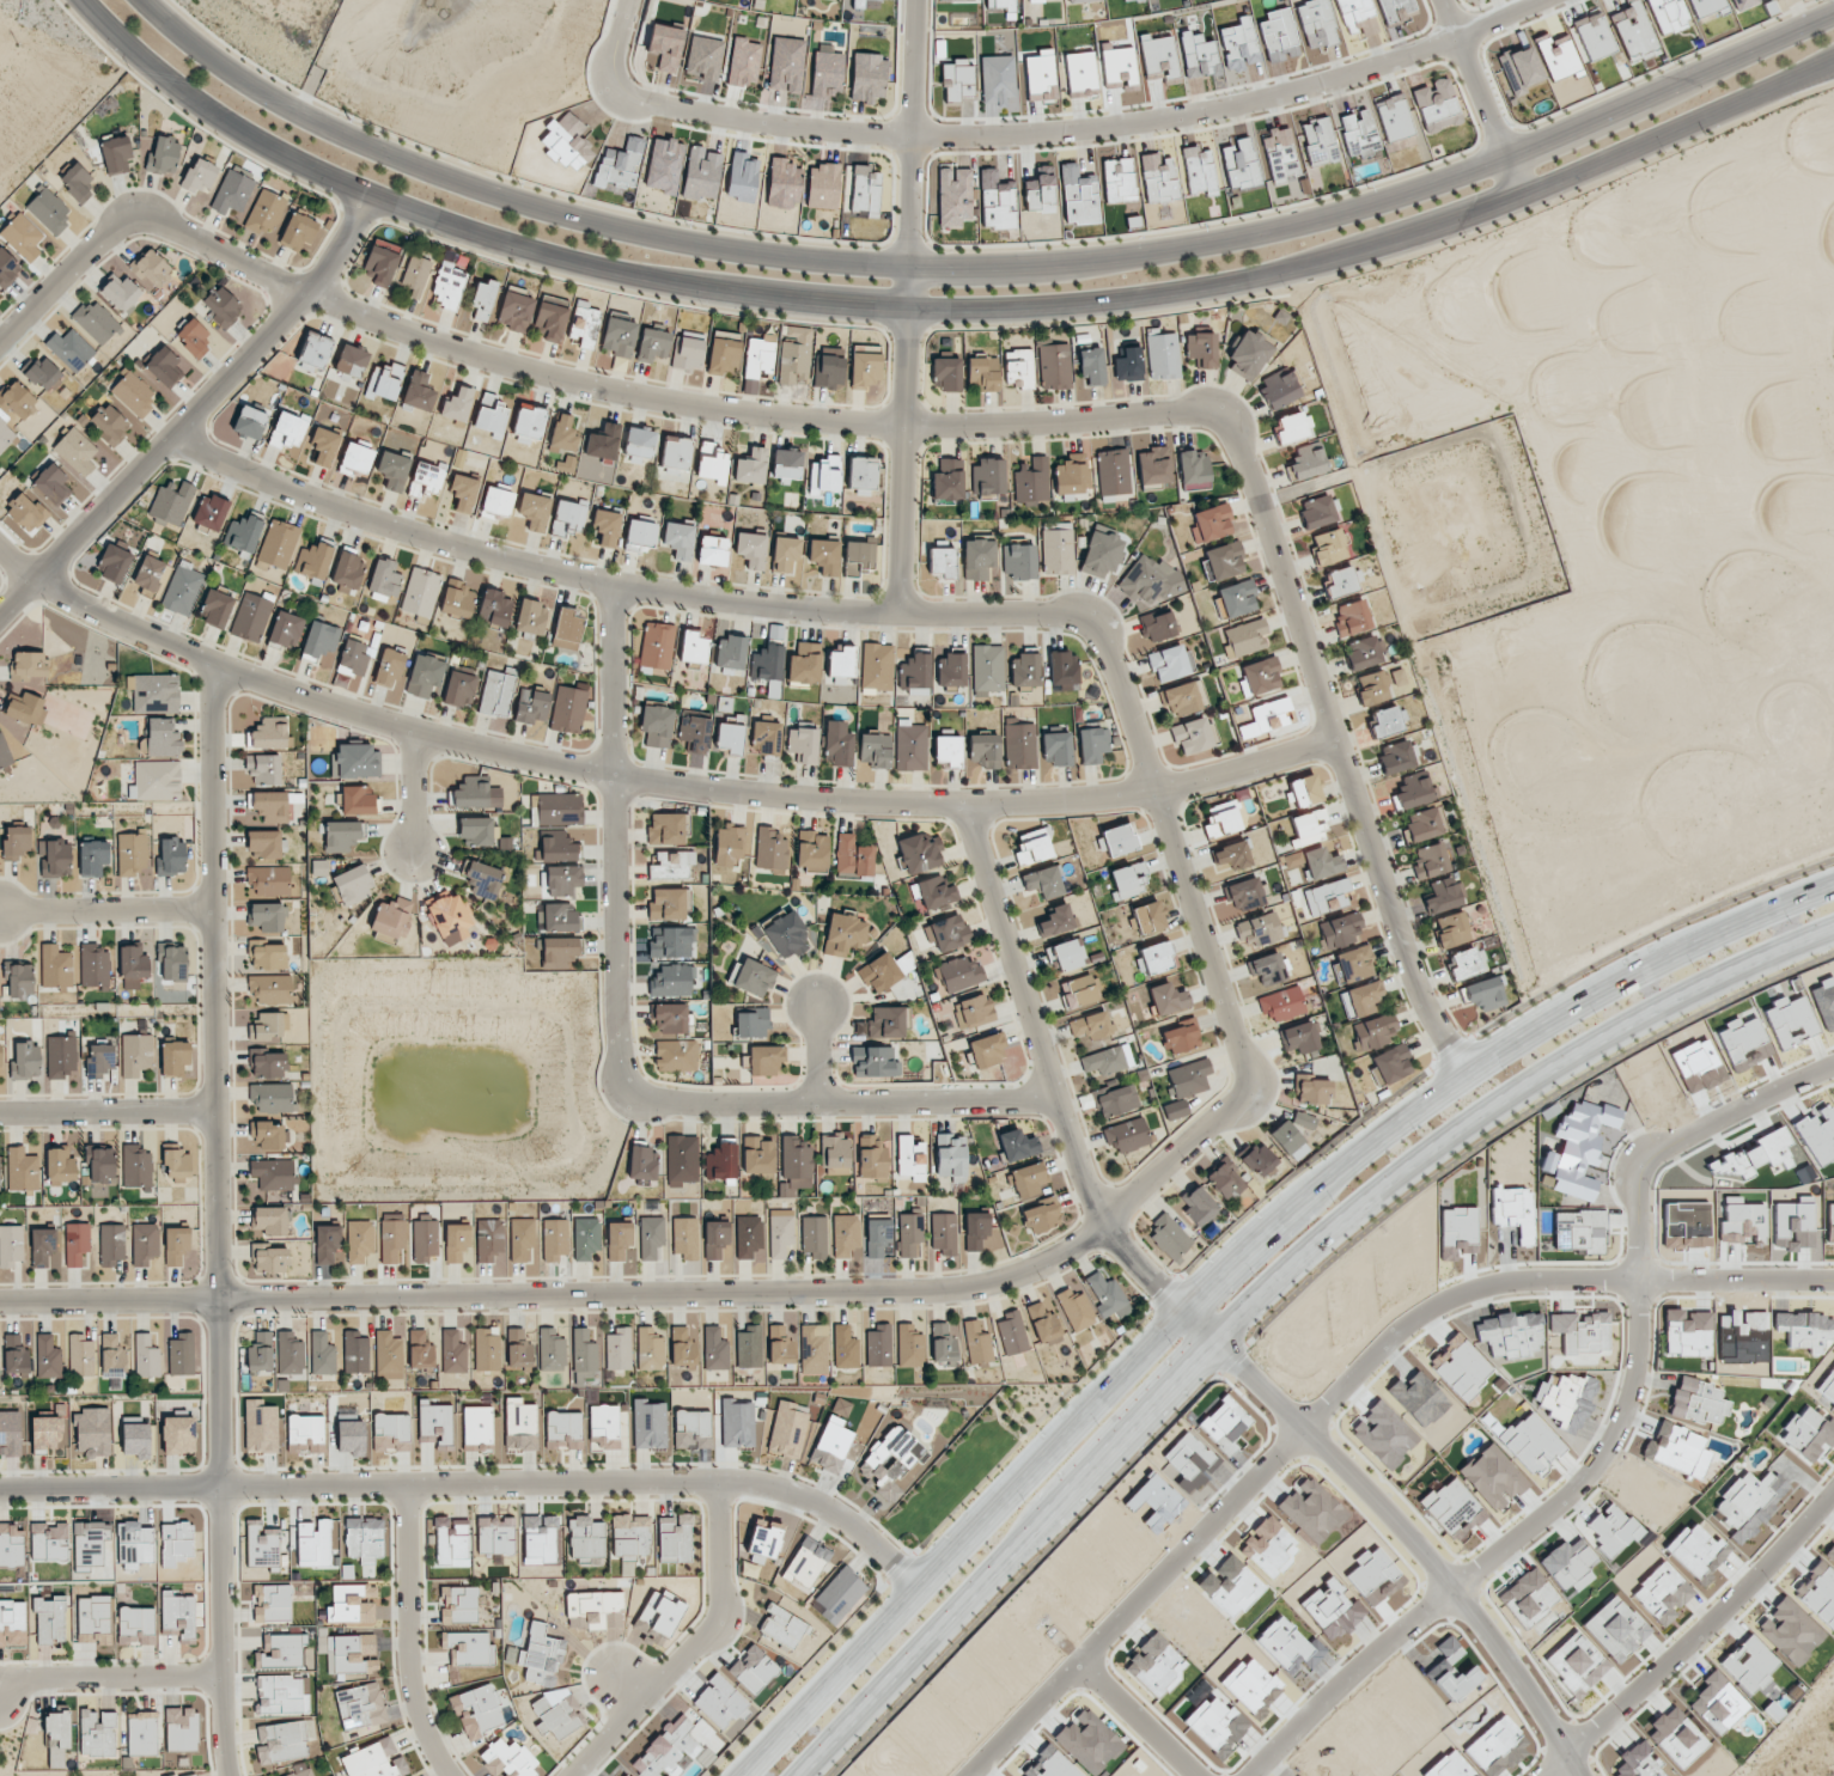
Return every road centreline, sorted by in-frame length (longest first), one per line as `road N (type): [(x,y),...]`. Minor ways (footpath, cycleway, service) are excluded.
road 1 (secondary): [(84,0),(201,104),(367,194),(512,242),(671,281),(907,307),(1147,294),(1346,254),(1523,193),(1833,60)]
road 2 (secondary): [(1833,17),(1507,154),(1278,228),(1044,266),(908,267),(662,238),(516,199),(360,142),(266,93),(144,0)]
road 3 (secondary): [(1833,875),(1546,1012),(1461,1064),(1281,1209),(733,1775)]
road 4 (residential): [(0,547),(33,578),(215,670),(412,734),(615,776),(823,801),(967,806),(1158,792),(1330,736)]
road 5 (secondary): [(805,1775),(1214,1343),(1360,1208),(1480,1118),(1621,1031),(1833,931)]
road 6 (residential): [(967,806),(1103,1225),(1177,1310),(1394,1518),(1516,1673),(1581,1775)]
road 7 (residential): [(0,1301),(946,1289),(1022,1273),(1103,1225)]
road 8 (residential): [(228,1775),(217,1488),(215,670)]
road 9 (residential): [(1833,1070),(1643,1168),(1633,1368),(1622,1409),(1594,1460),(1540,1518),(1352,1668),(1247,1775)]
road 10 (residential): [(614,87),(672,109),(775,123),(912,138),(1046,135),(1285,96),(1393,63),(1547,0)]
road 11 (residential): [(1095,616),(758,605),(609,582),(431,542),(254,477),(170,434)]
road 12 (residential): [(0,1490),(717,1482),(810,1502),(918,1582)]
road 13 (residential): [(1223,419),(1198,413),(1056,427),(903,425),(717,408),(507,359),(305,292)]
road 14 (residential): [(1103,1225),(1238,1104),(1248,1063),(1095,616)]
road 15 (residential): [(1461,1064),(1419,1008),(1237,439),(1223,419)]
road 16 (residential): [(1814,1283),(1507,1277),(1464,1287),(1390,1331),(1298,1424)]
road 17 (residential): [(367,194),(305,292),(0,613)]
road 18 (residential): [(634,1093),(621,1075),(609,582)]
road 19 (residential): [(1298,1424),(965,1775)]
road 20 (residential): [(1056,1095),(654,1104),(634,1093)]
road 21 (residential): [(1564,1750),(1728,1603),(1833,1484)]
road 22 (residential): [(305,292),(158,221),(123,224),(100,236),(0,346)]
road 23 (residential): [(571,1775),(715,1621),(717,1482)]
road 24 (residential): [(907,307),(915,0)]
road 25 (residential): [(907,307),(902,611)]
road 26 (residential): [(449,1775),(426,1732),(410,1658),(407,1485)]
road 27 (residential): [(0,1689),(31,1678),(221,1677)]
road 28 (residential): [(214,1115),(0,1115)]
road 29 (residential): [(1444,0),(1523,193)]
road 30 (residential): [(4,910),(212,913)]
road 31 (residential): [(1070,1666),(1182,1775)]

